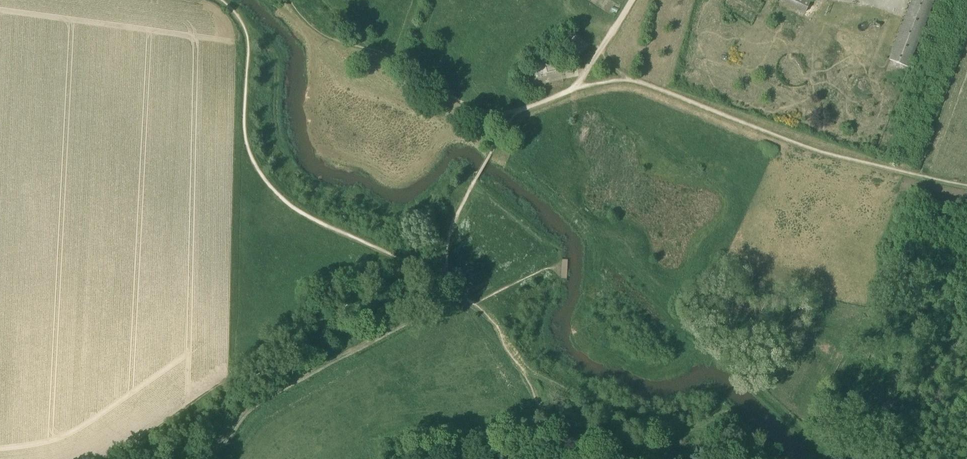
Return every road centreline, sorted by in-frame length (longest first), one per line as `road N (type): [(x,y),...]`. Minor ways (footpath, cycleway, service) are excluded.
road 1 (track): [(571,91),(630,79),(818,152),(966,186)]
road 2 (track): [(519,112),(477,113),(400,60),(316,34),(292,7)]

